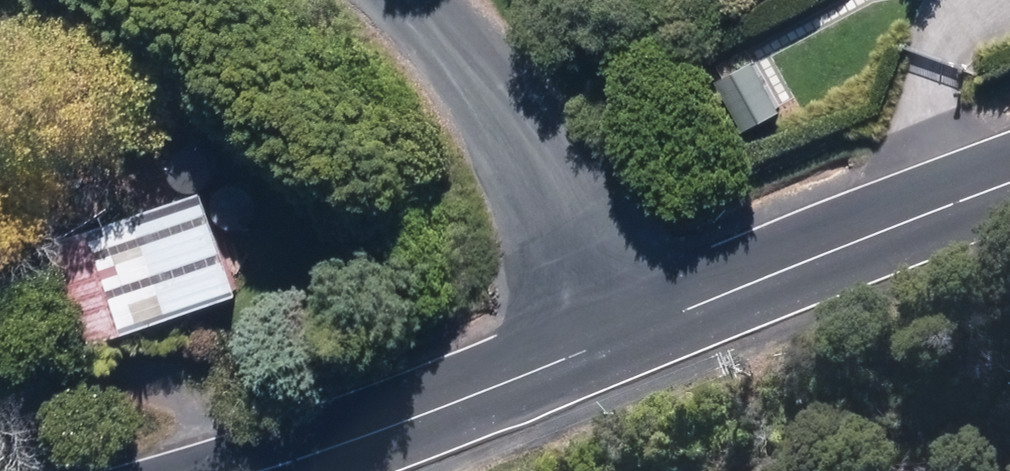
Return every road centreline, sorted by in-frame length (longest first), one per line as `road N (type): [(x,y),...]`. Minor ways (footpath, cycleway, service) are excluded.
road 1 (tertiary): [(1009,173),(637,318)]
road 2 (unclassified): [(637,318),(534,146),(412,0)]
road 3 (tertiary): [(637,318),(309,470)]

